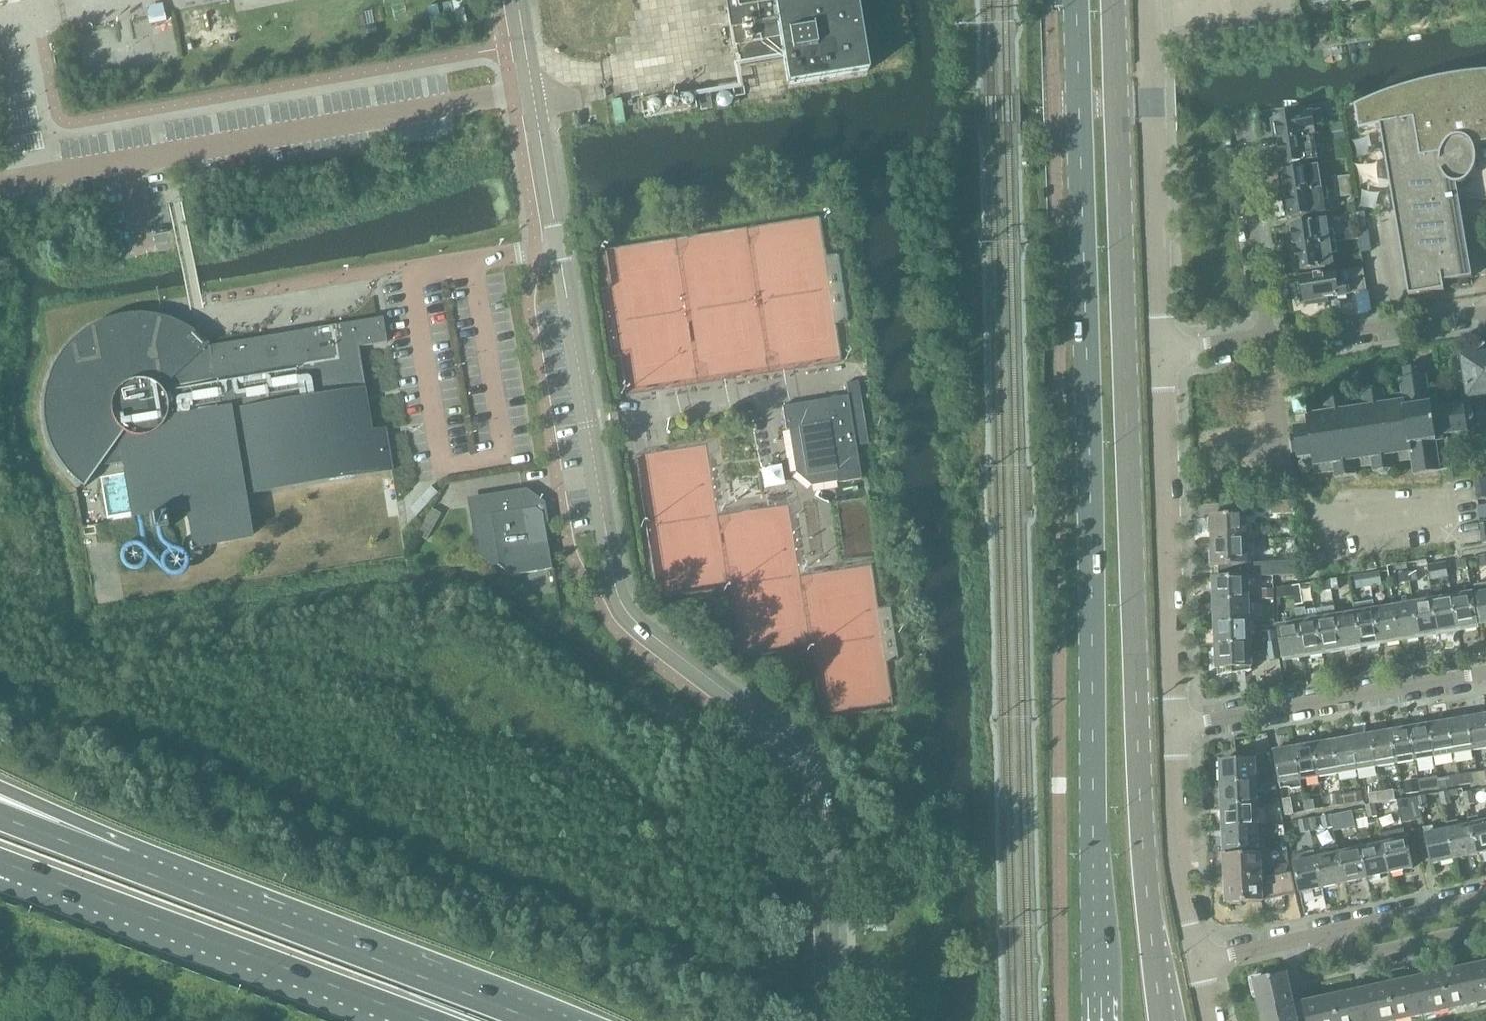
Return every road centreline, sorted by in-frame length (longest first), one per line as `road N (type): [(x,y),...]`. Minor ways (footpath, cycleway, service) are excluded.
road 1 (unclassified): [(831,1020),(824,798),(815,769),(799,748),(634,620),(619,599),(518,0)]
road 2 (primary): [(1161,1020),(1140,814),(1114,0)]
road 3 (primary): [(1076,0),(1101,1020)]
road 4 (motorway): [(539,1020),(123,865)]
road 5 (residential): [(1173,726),(1159,353)]
road 6 (residential): [(1159,353),(1148,0)]
road 7 (motorway): [(99,903),(419,1020)]
road 8 (residential): [(1173,726),(1485,674)]
road 9 (residential): [(1198,962),(1175,854),(1173,726)]
road 10 (residential): [(1286,340),(1259,132)]
road 11 (residential): [(1286,340),(1485,313)]
road 12 (residential): [(1485,927),(1352,958),(1332,932)]
road 13 (residential): [(1485,898),(1332,932)]
road 14 (motorway): [(123,865),(0,800)]
road 15 (residential): [(1332,932),(1198,962)]
road 16 (motorway): [(123,865),(0,818)]
road 17 (residential): [(1159,353),(1286,340)]

